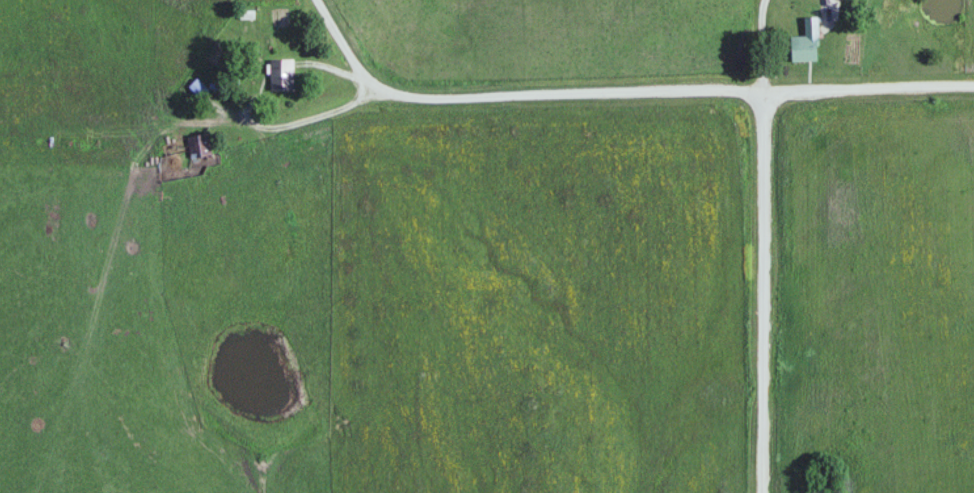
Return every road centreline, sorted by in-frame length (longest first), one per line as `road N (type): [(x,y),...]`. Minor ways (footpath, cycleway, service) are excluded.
road 1 (residential): [(973,80),(418,92),(393,88),(369,71),(328,0)]
road 2 (residential): [(763,492),(763,88)]
road 3 (residential): [(369,71),(300,44),(272,44),(246,72),(240,100),(252,118),(280,124),(393,88)]

